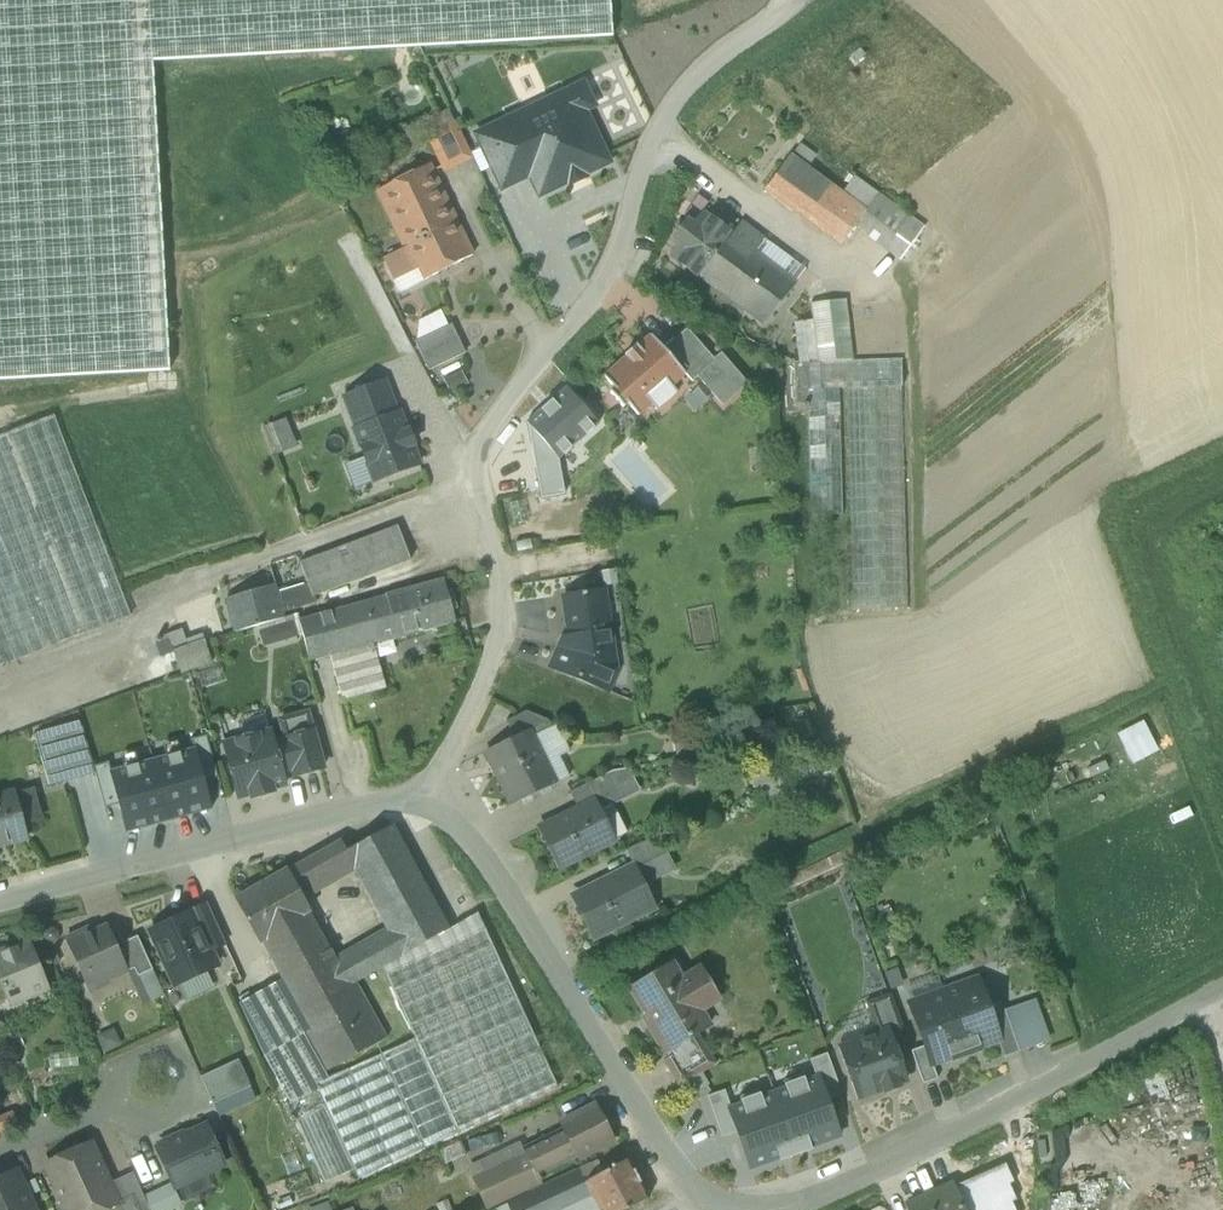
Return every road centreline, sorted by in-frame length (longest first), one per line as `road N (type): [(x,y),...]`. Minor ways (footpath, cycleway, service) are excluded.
road 1 (unclassified): [(0,681),(473,476)]
road 2 (residential): [(733,1209),(705,1198),(675,1165),(483,856),(423,808)]
road 3 (residential): [(1222,988),(889,1169),(767,1209)]
road 4 (residential): [(423,808),(374,807),(0,903)]
road 5 (residential): [(473,476),(485,417),(623,276),(639,167)]
road 6 (residential): [(423,808),(501,632),(473,476)]
road 7 (track): [(639,167),(685,91),(804,0)]
road 8 (residential): [(117,1105),(140,1122),(194,1097),(172,1048),(119,1073)]
road 9 (residential): [(0,1151),(117,1105)]

